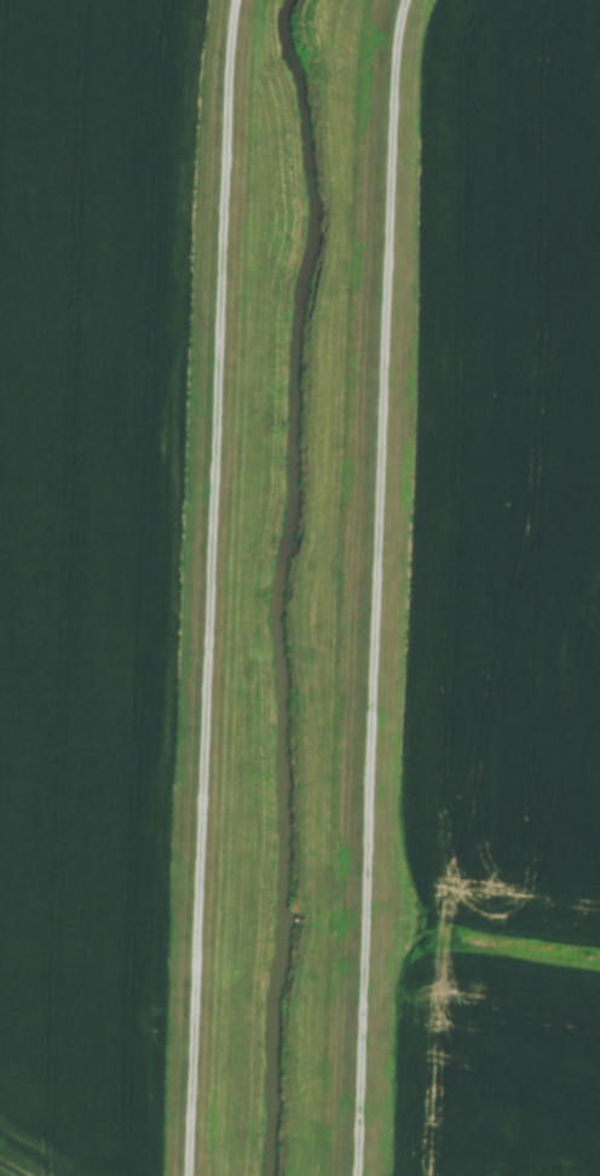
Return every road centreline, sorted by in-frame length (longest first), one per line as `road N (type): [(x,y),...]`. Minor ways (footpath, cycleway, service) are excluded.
road 1 (track): [(356,1175),(386,282),(404,0)]
road 2 (track): [(235,0),(188,1175)]

